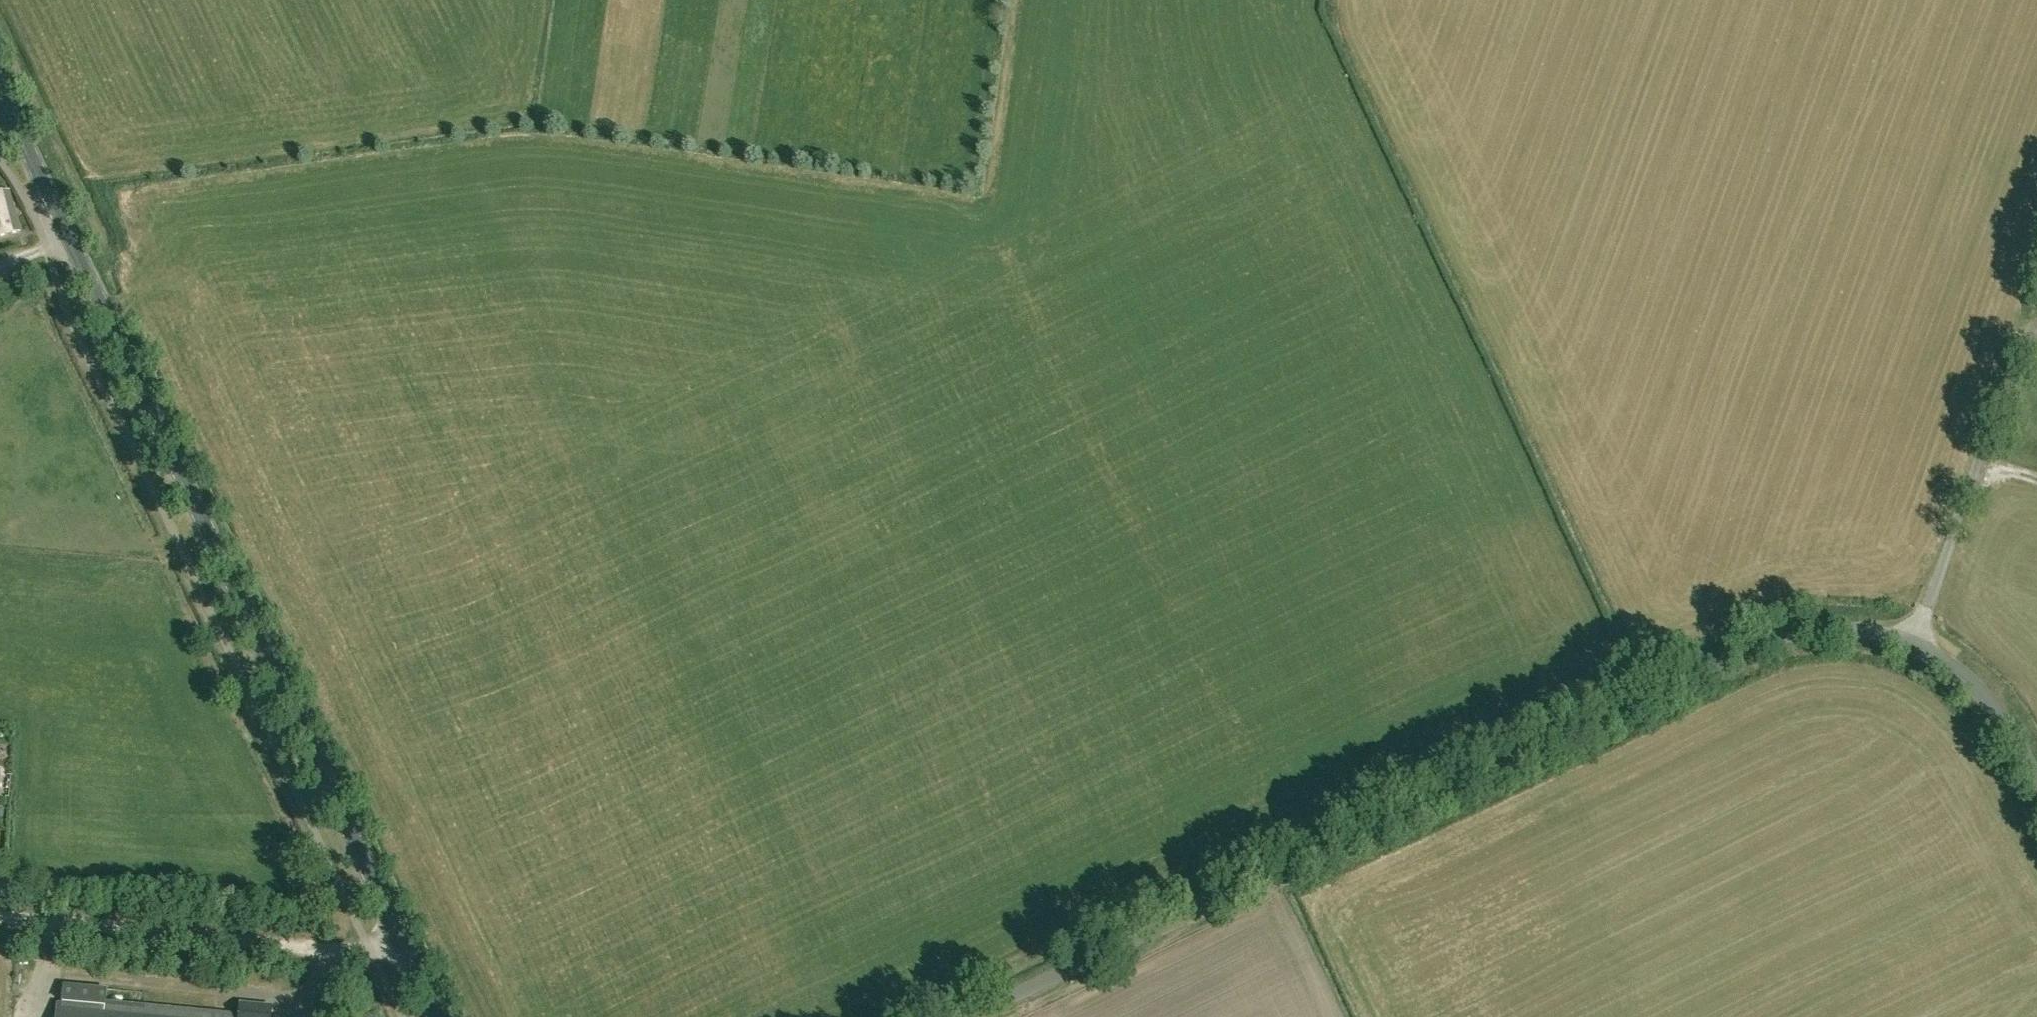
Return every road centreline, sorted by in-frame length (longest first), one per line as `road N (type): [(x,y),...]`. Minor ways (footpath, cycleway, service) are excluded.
road 1 (unclassified): [(2036,778),(1978,686),(1942,658),(1888,633),(1797,632),(941,1016)]
road 2 (tertiary): [(401,940),(0,87)]
road 3 (unclassified): [(0,916),(350,950),(401,940)]

